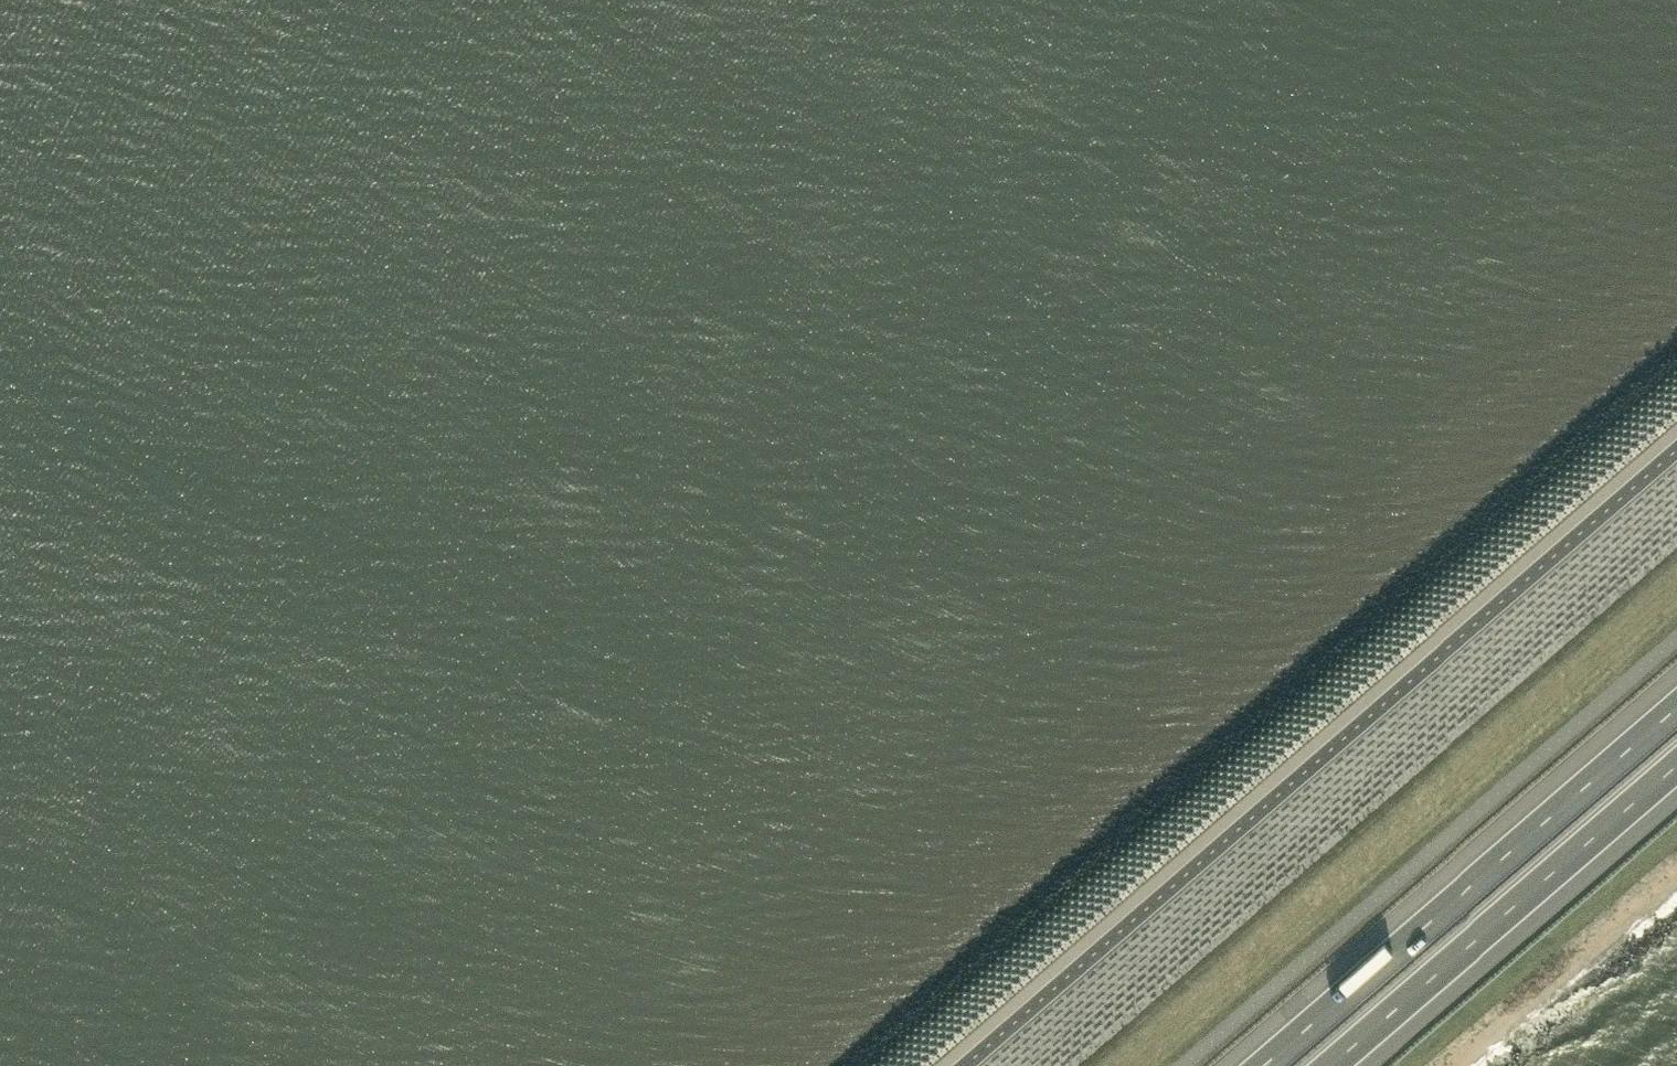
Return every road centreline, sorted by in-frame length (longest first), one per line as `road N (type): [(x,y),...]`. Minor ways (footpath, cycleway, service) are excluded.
road 1 (motorway): [(1676,702),(1255,1065)]
road 2 (motorway): [(1325,1065),(1676,762)]

